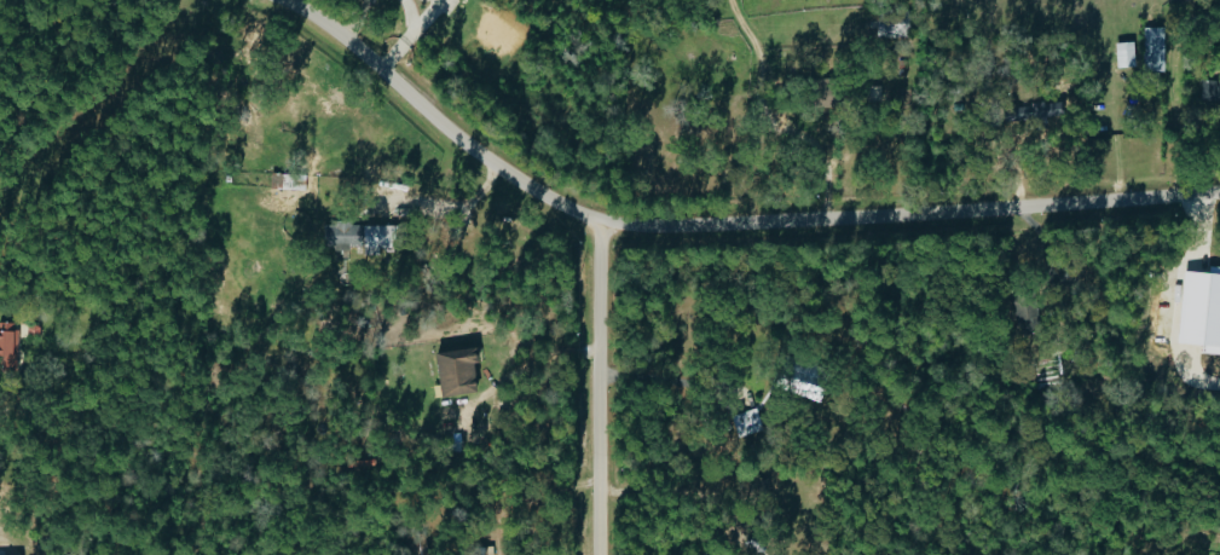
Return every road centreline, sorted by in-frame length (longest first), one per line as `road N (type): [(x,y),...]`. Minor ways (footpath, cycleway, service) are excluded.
road 1 (residential): [(280,0),(343,36),(485,164),(557,208),(605,224),(689,233),(1219,193)]
road 2 (residential): [(605,224),(601,554)]

